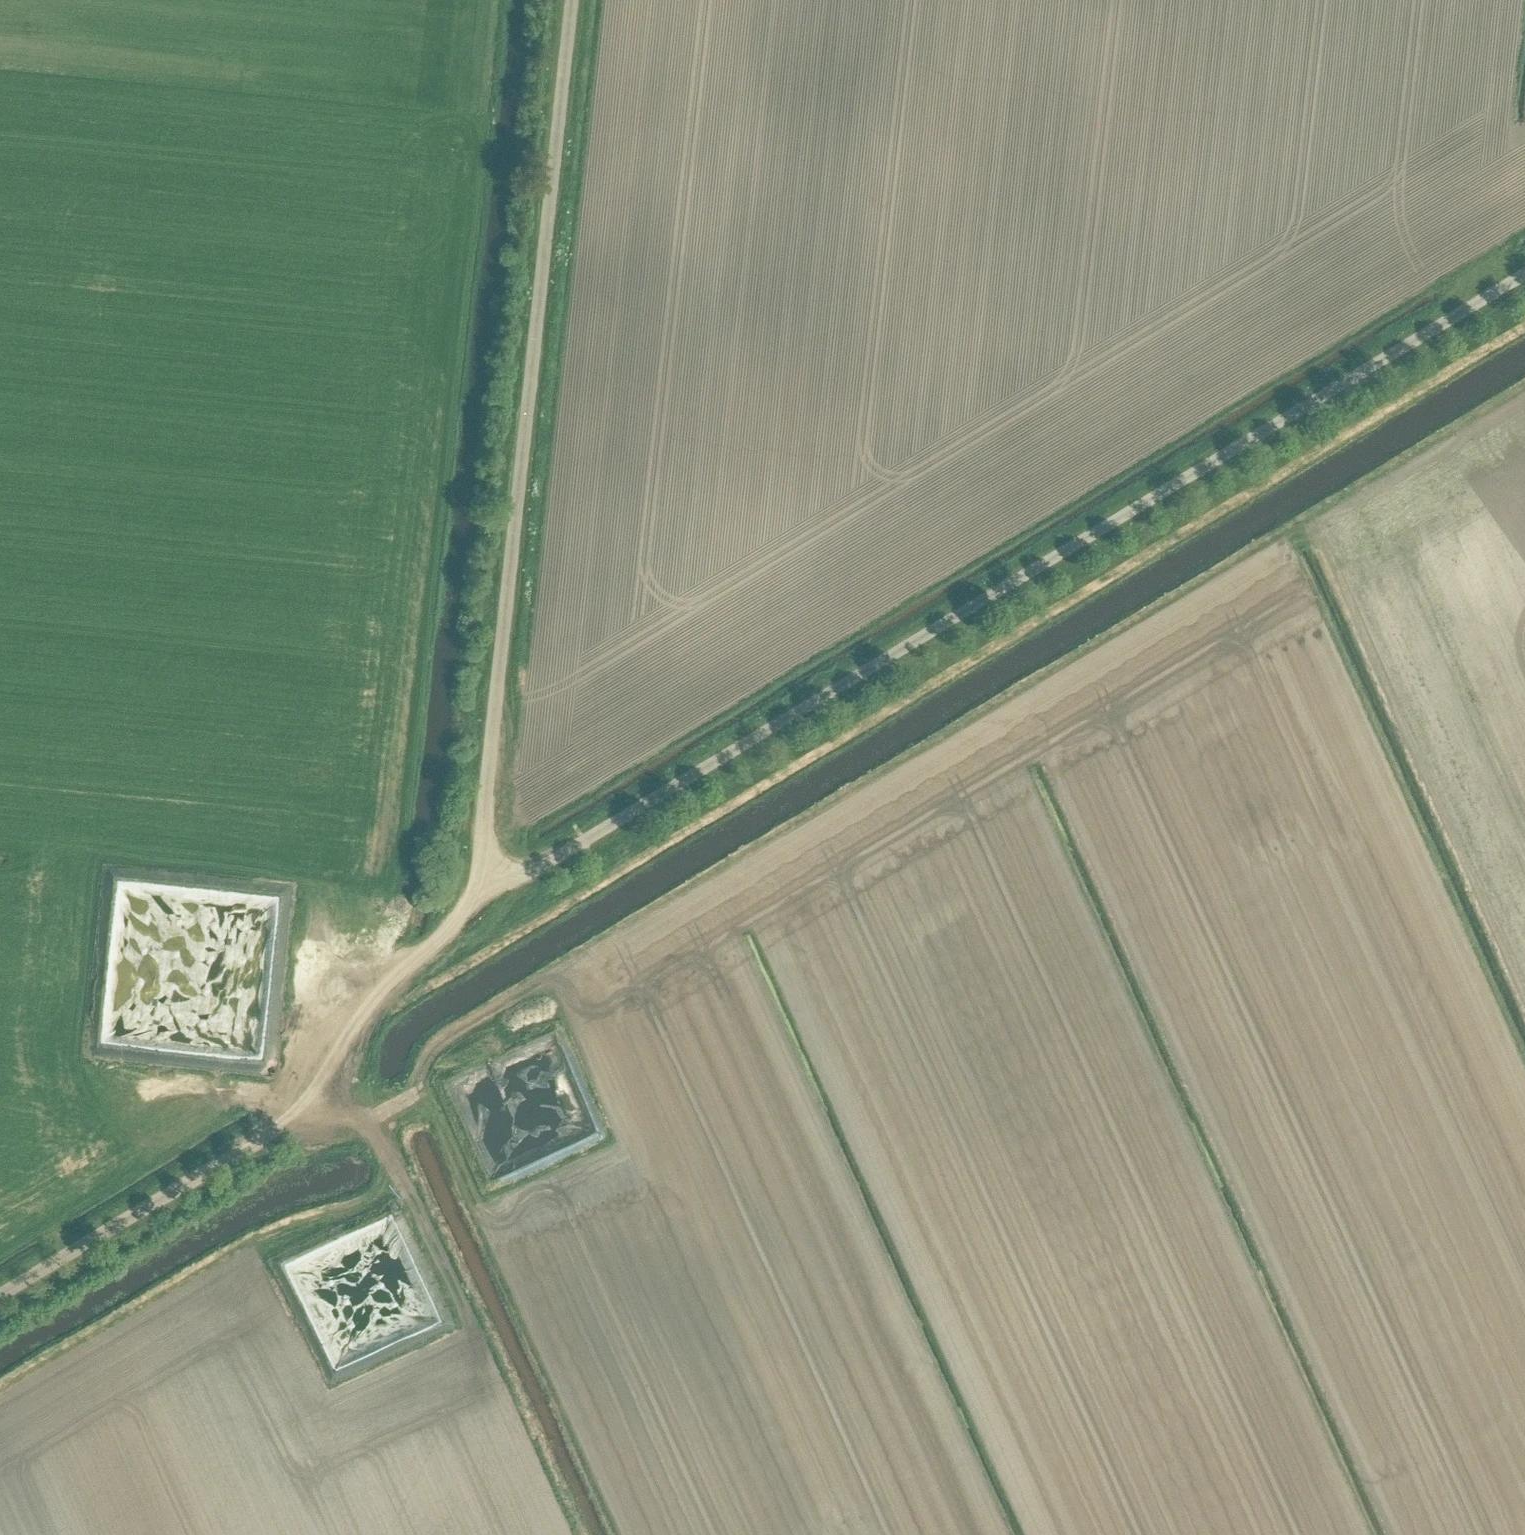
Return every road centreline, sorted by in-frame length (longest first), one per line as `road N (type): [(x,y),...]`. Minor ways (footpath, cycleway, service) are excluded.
road 1 (unclassified): [(480,879),(533,871),(1524,275)]
road 2 (unclassified): [(480,879),(575,0)]
road 3 (unclassified): [(0,1298),(249,1151),(302,1107),(362,1010),(452,931),(480,879)]

